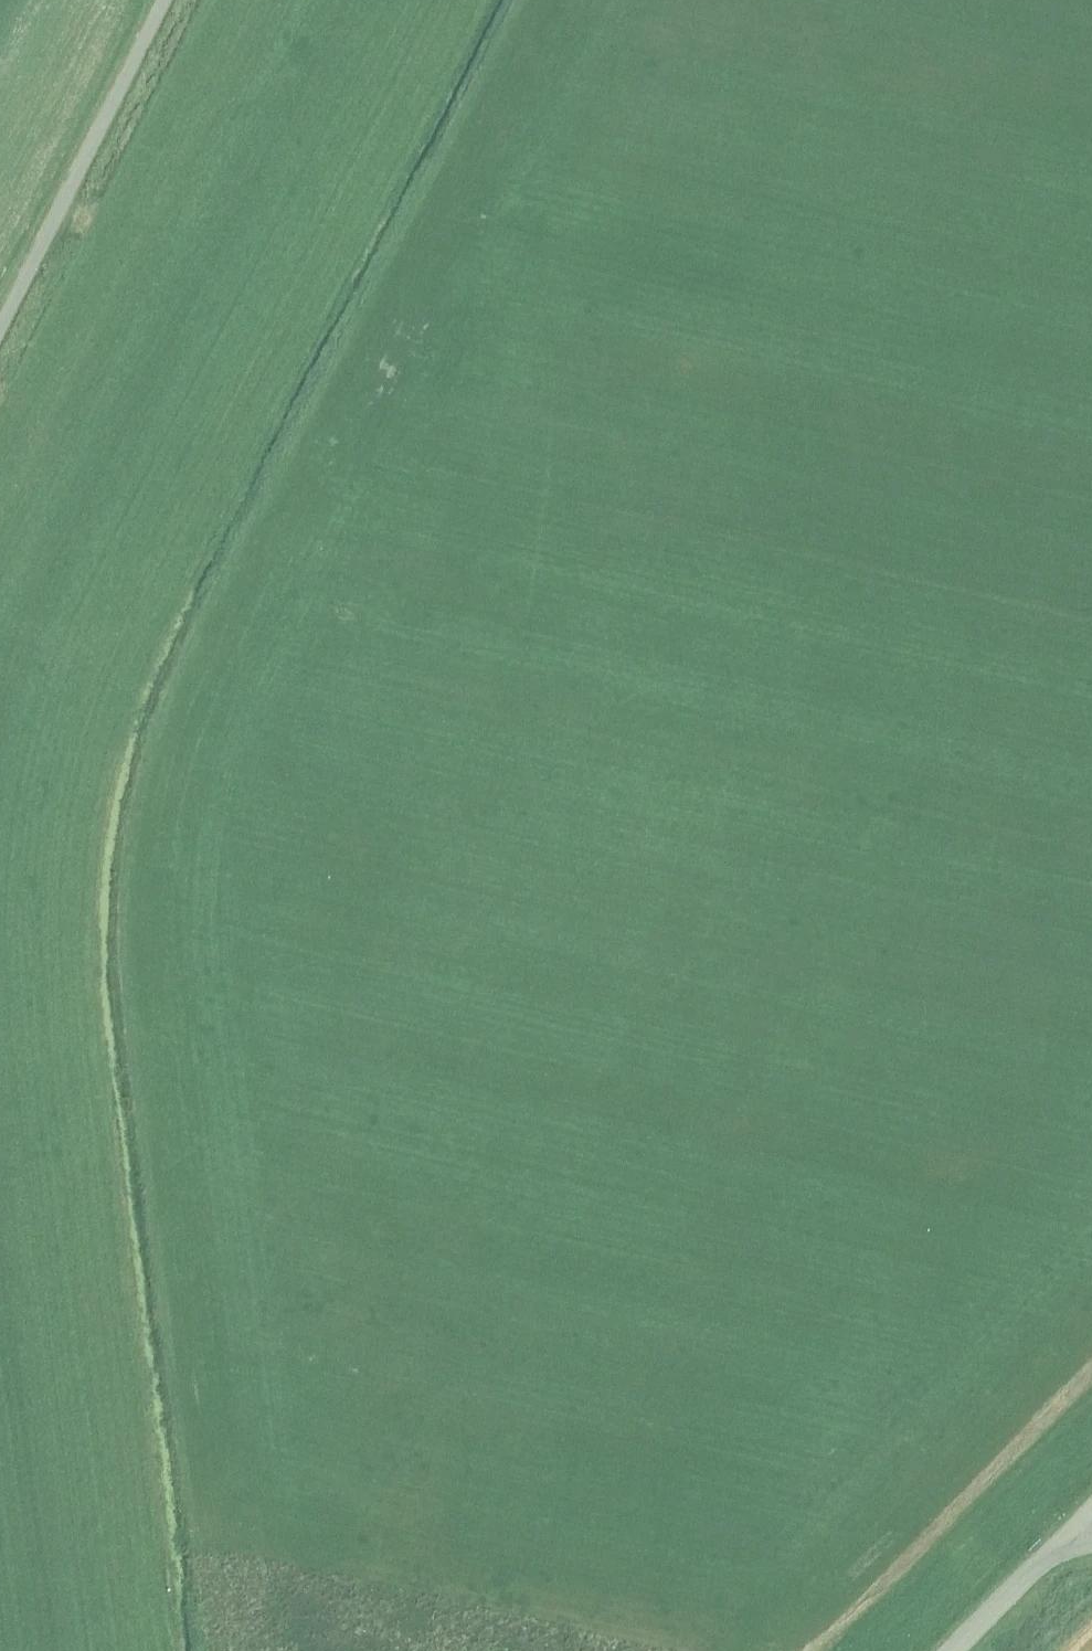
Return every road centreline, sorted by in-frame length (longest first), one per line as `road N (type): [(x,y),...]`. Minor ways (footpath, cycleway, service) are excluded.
road 1 (tertiary): [(0,333),(167,0)]
road 2 (unclassified): [(953,1650),(1082,1524)]

